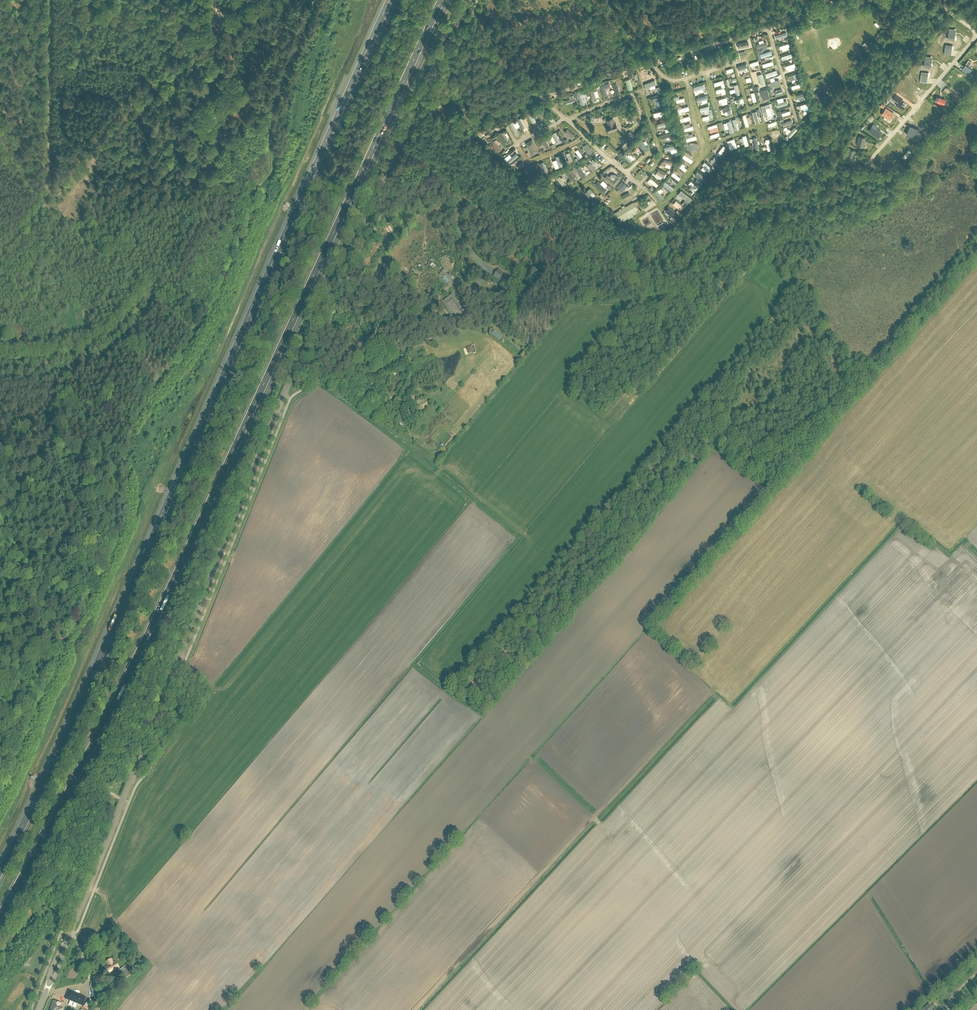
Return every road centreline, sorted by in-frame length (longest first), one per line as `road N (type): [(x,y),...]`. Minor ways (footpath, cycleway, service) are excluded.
road 1 (secondary): [(63,949),(284,394),(465,0)]
road 2 (motorway): [(0,918),(153,624),(441,0)]
road 3 (motorway): [(389,0),(0,871)]
road 4 (track): [(415,1009),(714,690)]
road 5 (track): [(515,143),(640,92),(657,144),(638,161)]
road 6 (track): [(48,200),(51,0)]
road 7 (track): [(441,470),(326,384),(293,374)]
road 8 (track): [(685,78),(701,155),(662,207)]

